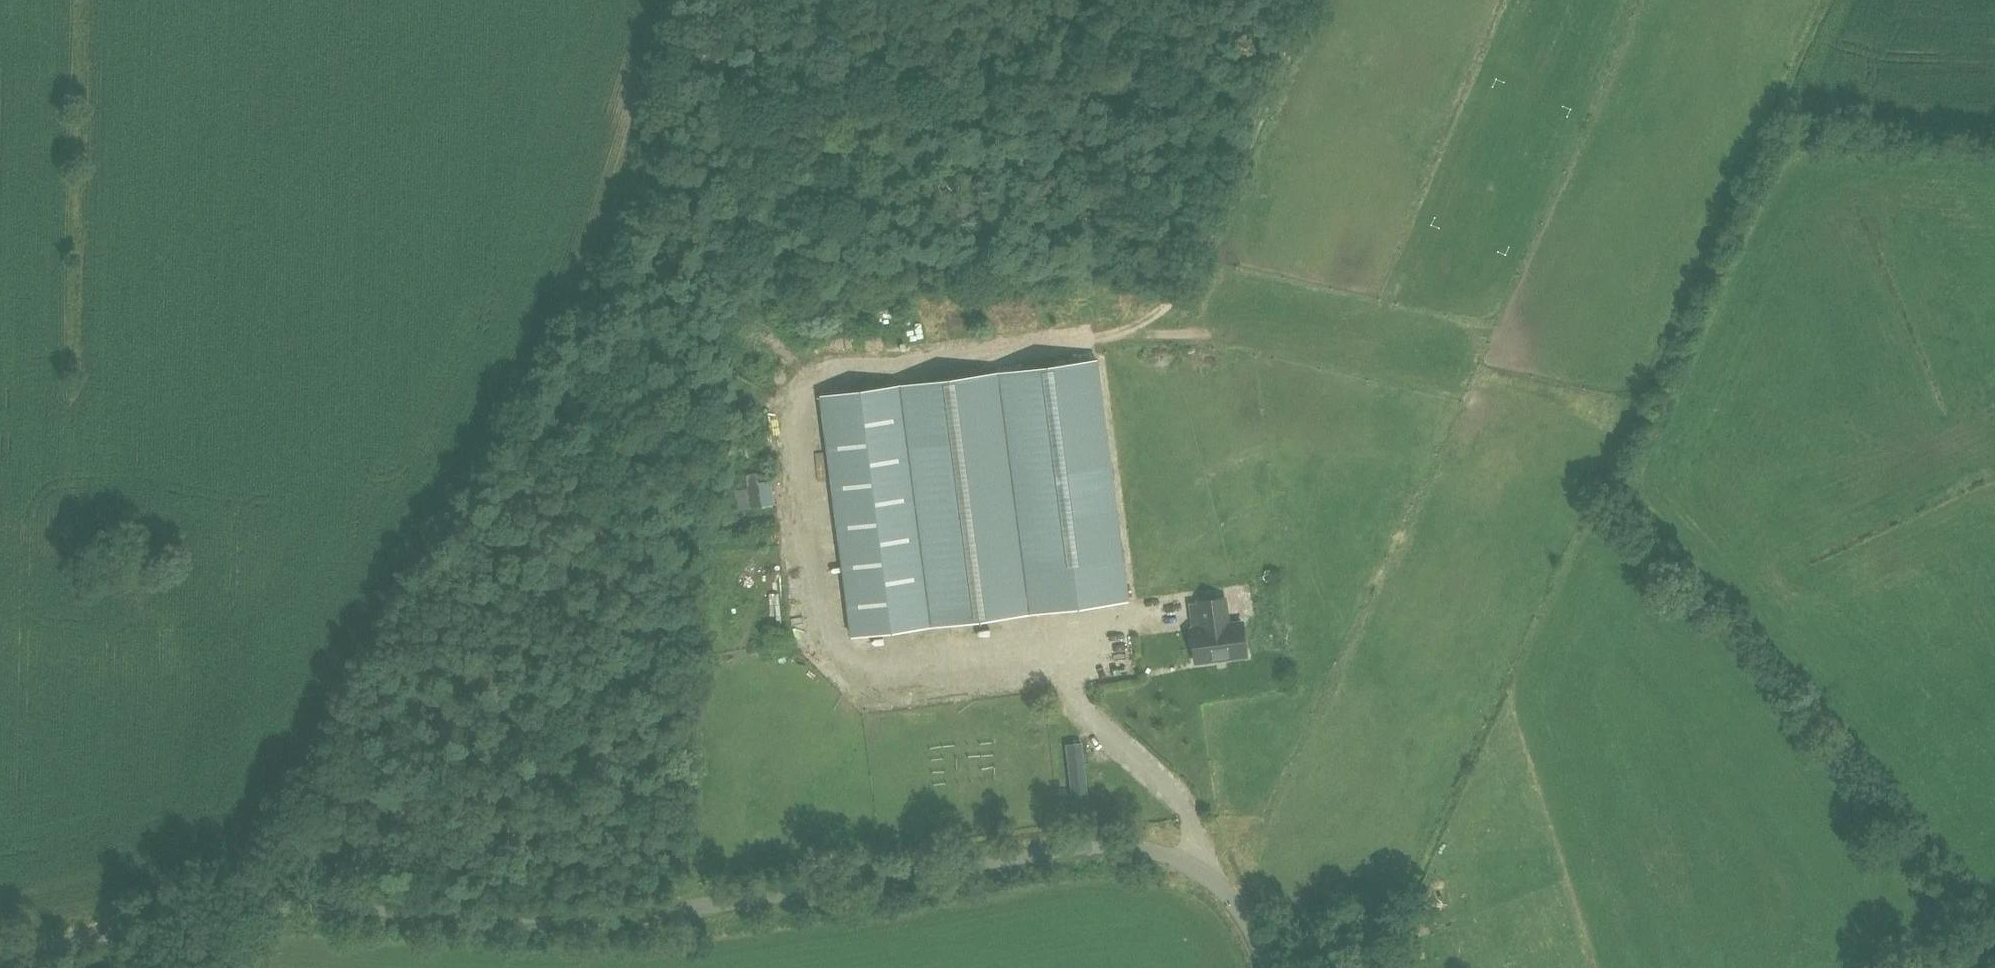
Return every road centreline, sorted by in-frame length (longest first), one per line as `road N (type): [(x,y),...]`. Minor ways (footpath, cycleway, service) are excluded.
road 1 (unclassified): [(1272,967),(1229,892),(1182,859),(1113,844),(645,911),(496,916),(256,907),(0,955)]
road 2 (track): [(1316,0),(1184,296)]

